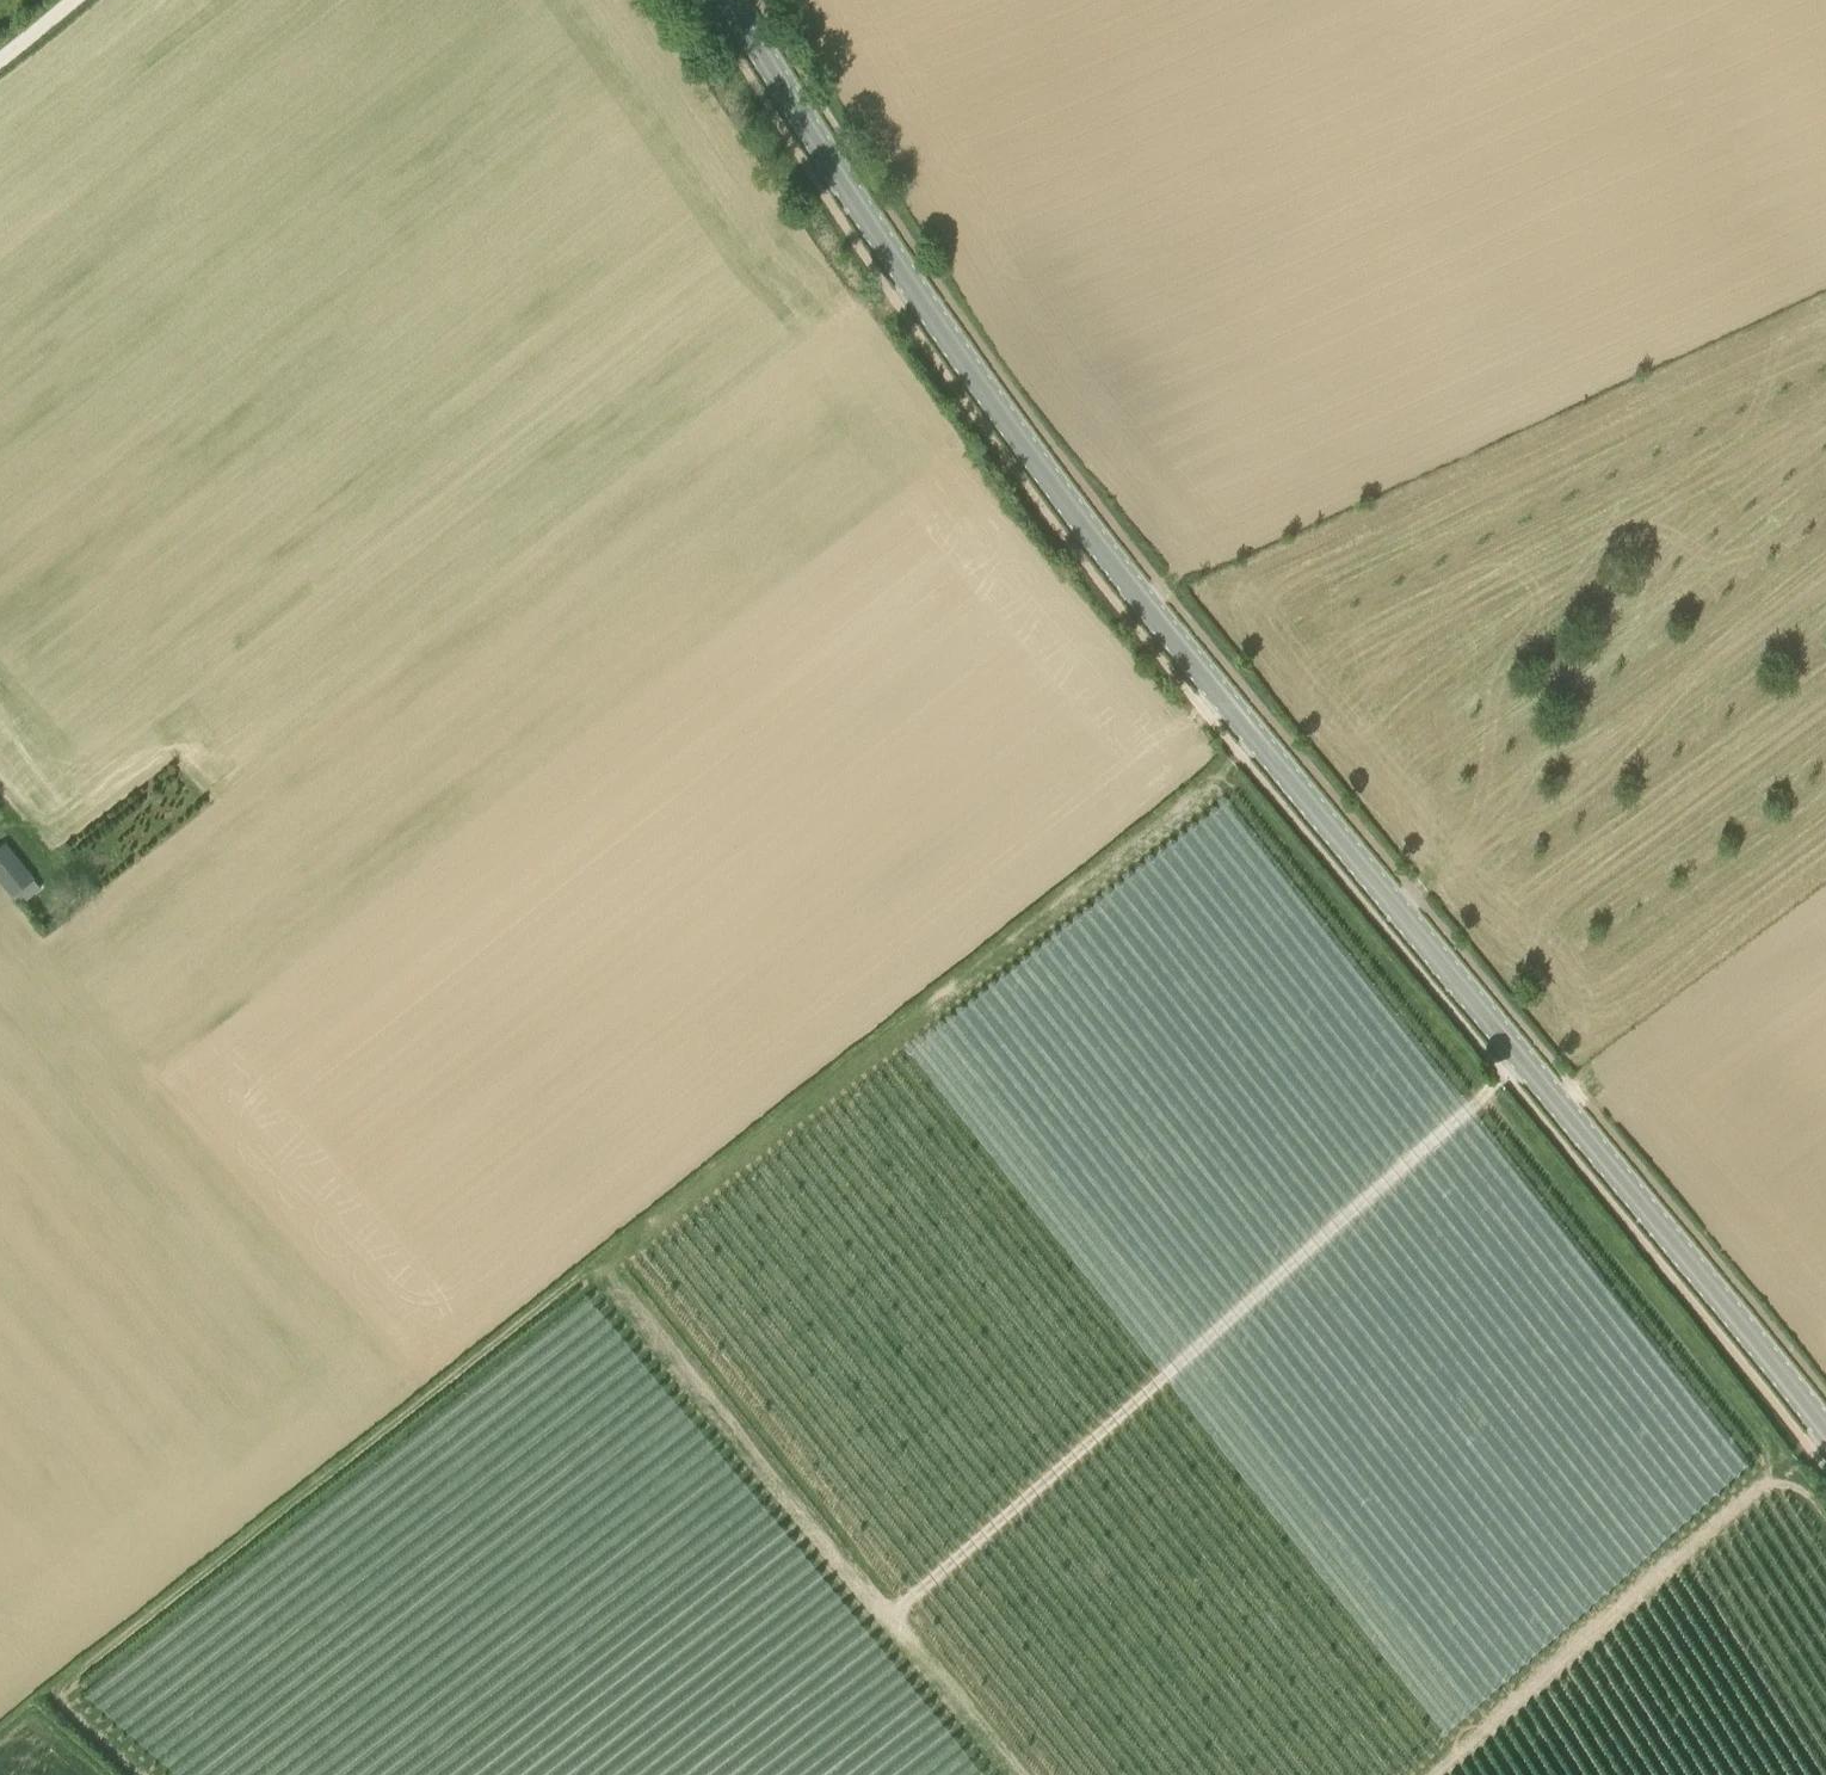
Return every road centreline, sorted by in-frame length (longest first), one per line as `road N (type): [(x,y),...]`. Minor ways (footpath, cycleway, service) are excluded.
road 1 (secondary): [(1825,1430),(1105,552),(918,293),(730,0)]

